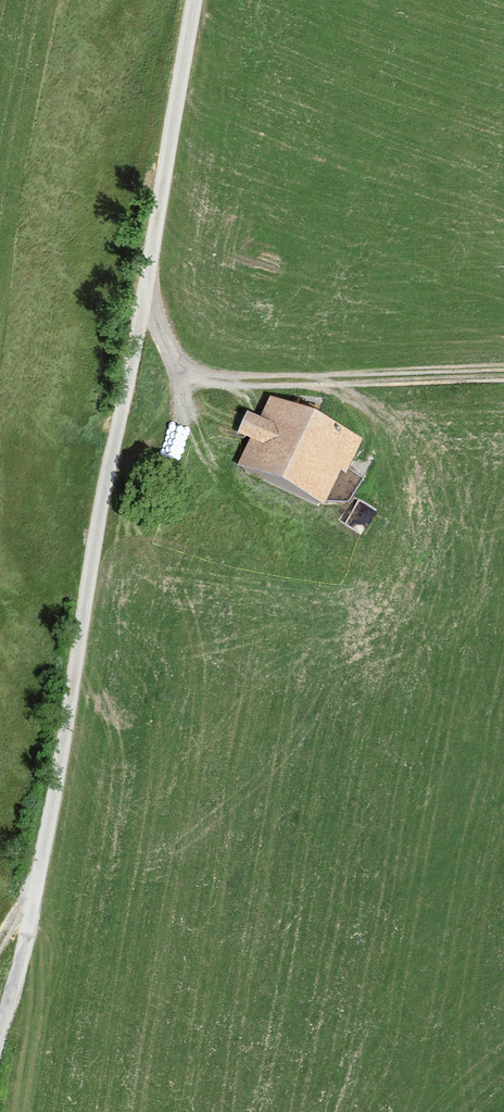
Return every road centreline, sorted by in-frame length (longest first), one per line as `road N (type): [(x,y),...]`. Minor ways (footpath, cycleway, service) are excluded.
road 1 (track): [(27,894),(191,0)]
road 2 (track): [(140,277),(172,357),(207,378),(370,378)]
road 3 (track): [(27,894),(0,1027)]
road 4 (track): [(503,375),(370,378)]

